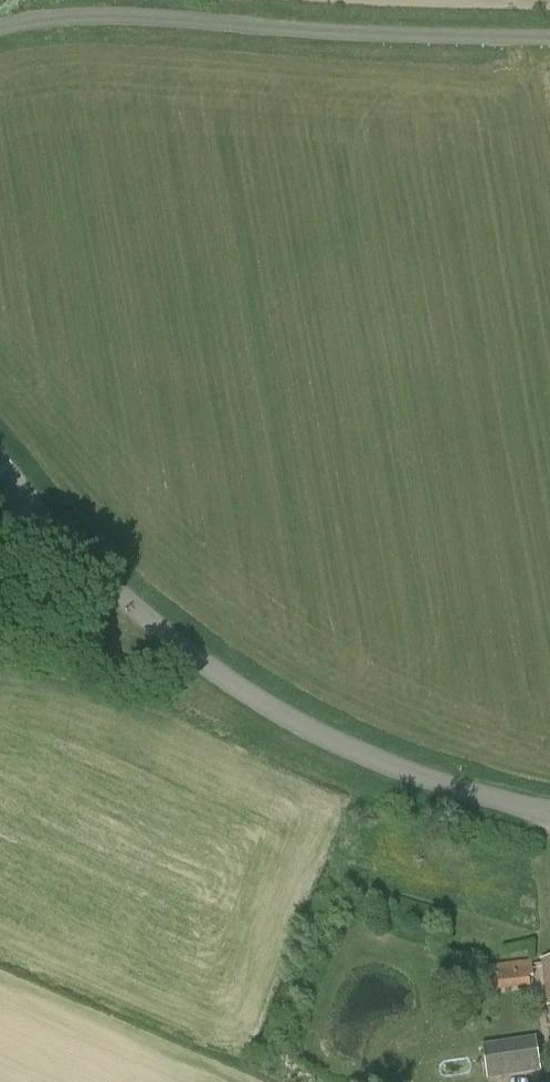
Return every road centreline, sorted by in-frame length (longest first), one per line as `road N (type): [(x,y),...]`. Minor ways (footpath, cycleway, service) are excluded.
road 1 (unclassified): [(549,808),(388,764),(284,714),(211,670),(57,529)]
road 2 (unclassified): [(0,30),(76,18),(549,38)]

